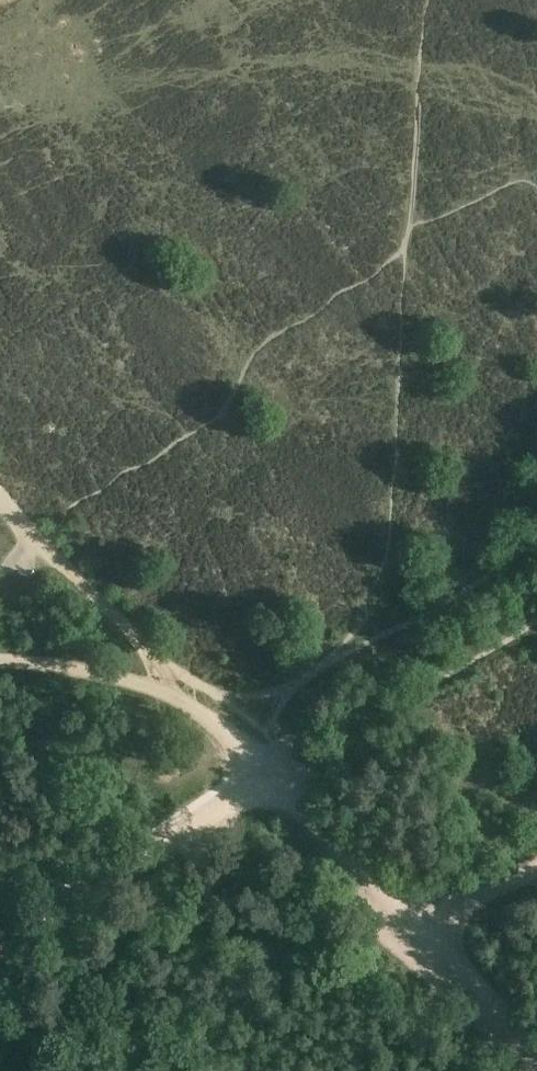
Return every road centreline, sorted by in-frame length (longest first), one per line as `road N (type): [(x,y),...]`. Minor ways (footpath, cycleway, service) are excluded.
road 1 (track): [(272,782),(6,947)]
road 2 (track): [(536,623),(361,741),(272,782)]
road 3 (track): [(325,669),(536,541)]
road 4 (track): [(180,693),(130,631),(35,537)]
road 5 (track): [(421,933),(272,782)]
road 6 (track): [(180,693),(0,662)]
road 7 (track): [(421,933),(536,1054)]
road 8 (track): [(536,859),(421,933)]

